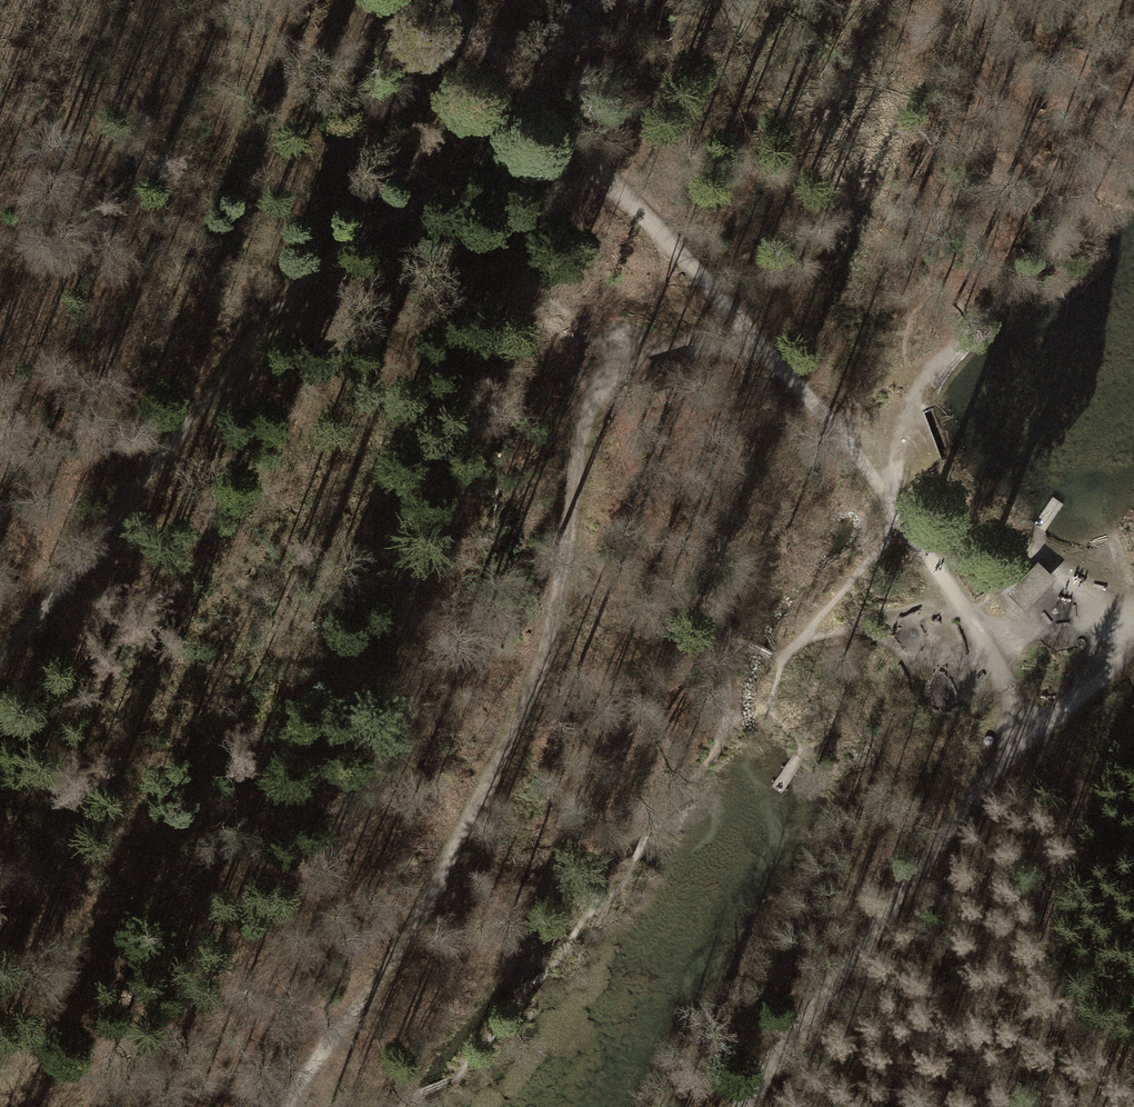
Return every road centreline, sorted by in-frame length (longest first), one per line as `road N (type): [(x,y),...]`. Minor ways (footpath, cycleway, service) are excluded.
road 1 (track): [(292,1106),(469,831),(537,683),(595,410),(628,370),(754,348)]
road 2 (track): [(454,0),(474,37),(613,182),(905,516),(1042,734)]
road 3 (track): [(0,663),(227,370),(360,233),(428,199),(512,176),(613,182)]
road 4 (track): [(1042,734),(940,838),(742,1106)]
road 5 (track): [(1133,655),(1042,734)]

